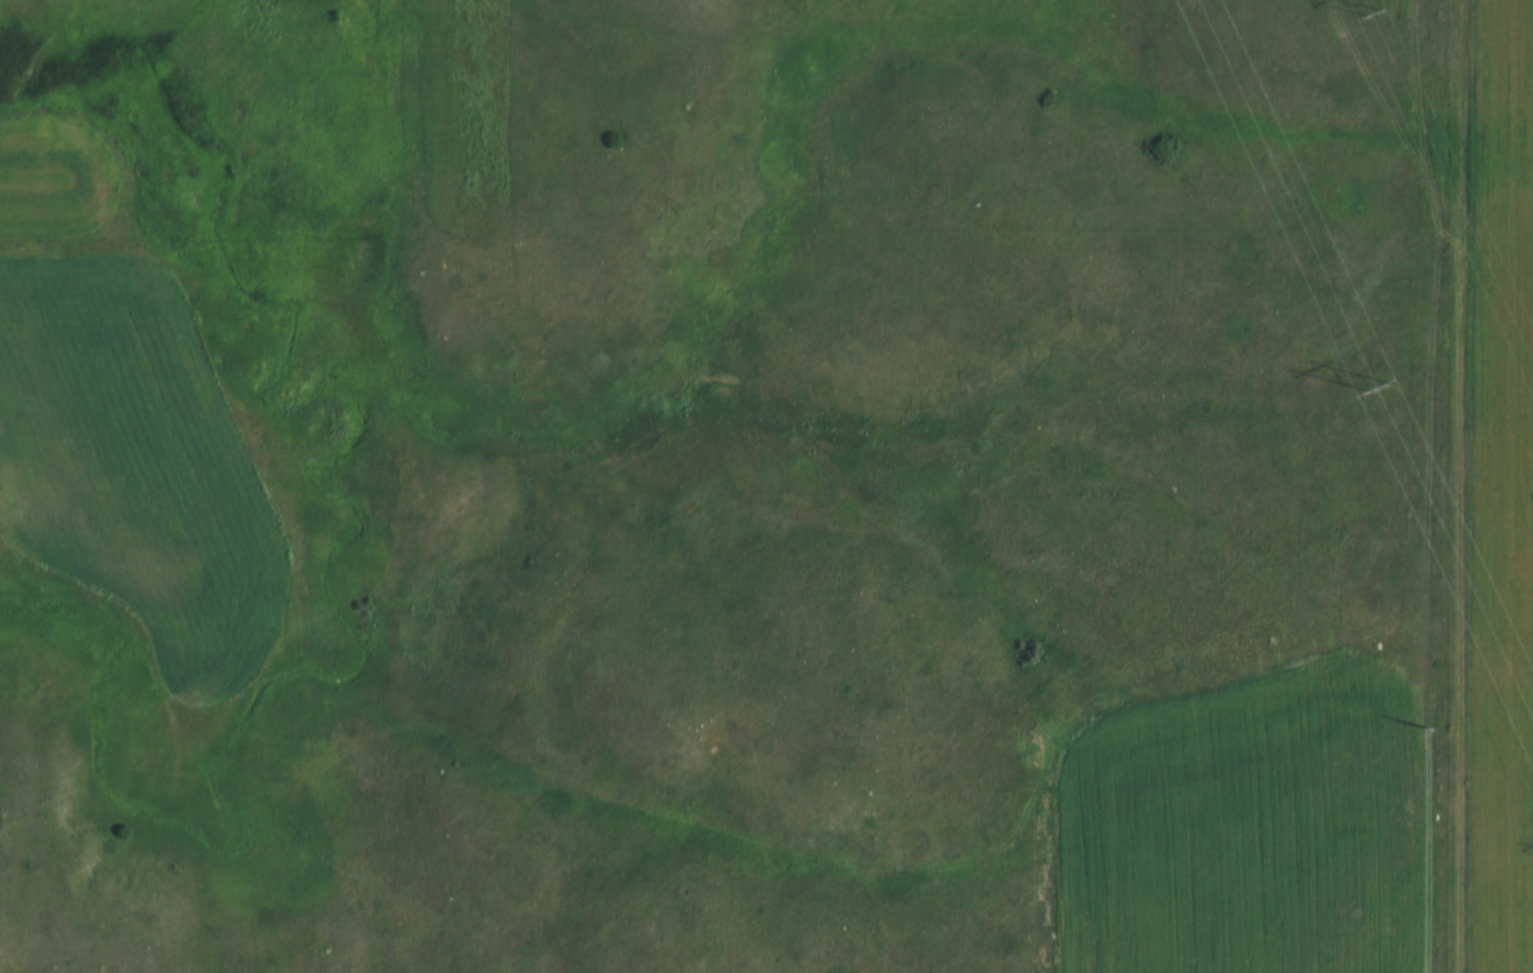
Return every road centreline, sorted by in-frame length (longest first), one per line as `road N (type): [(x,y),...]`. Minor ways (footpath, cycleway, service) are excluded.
road 1 (track): [(0,261),(166,263)]

